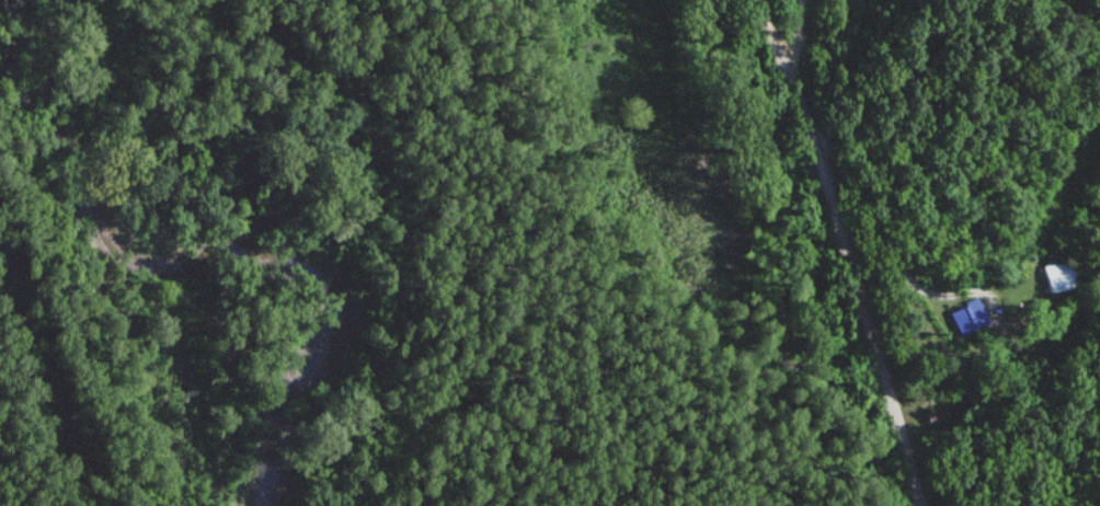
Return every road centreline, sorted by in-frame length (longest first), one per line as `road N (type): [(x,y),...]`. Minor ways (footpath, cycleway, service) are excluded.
road 1 (residential): [(916,505),(833,207),(752,0)]

